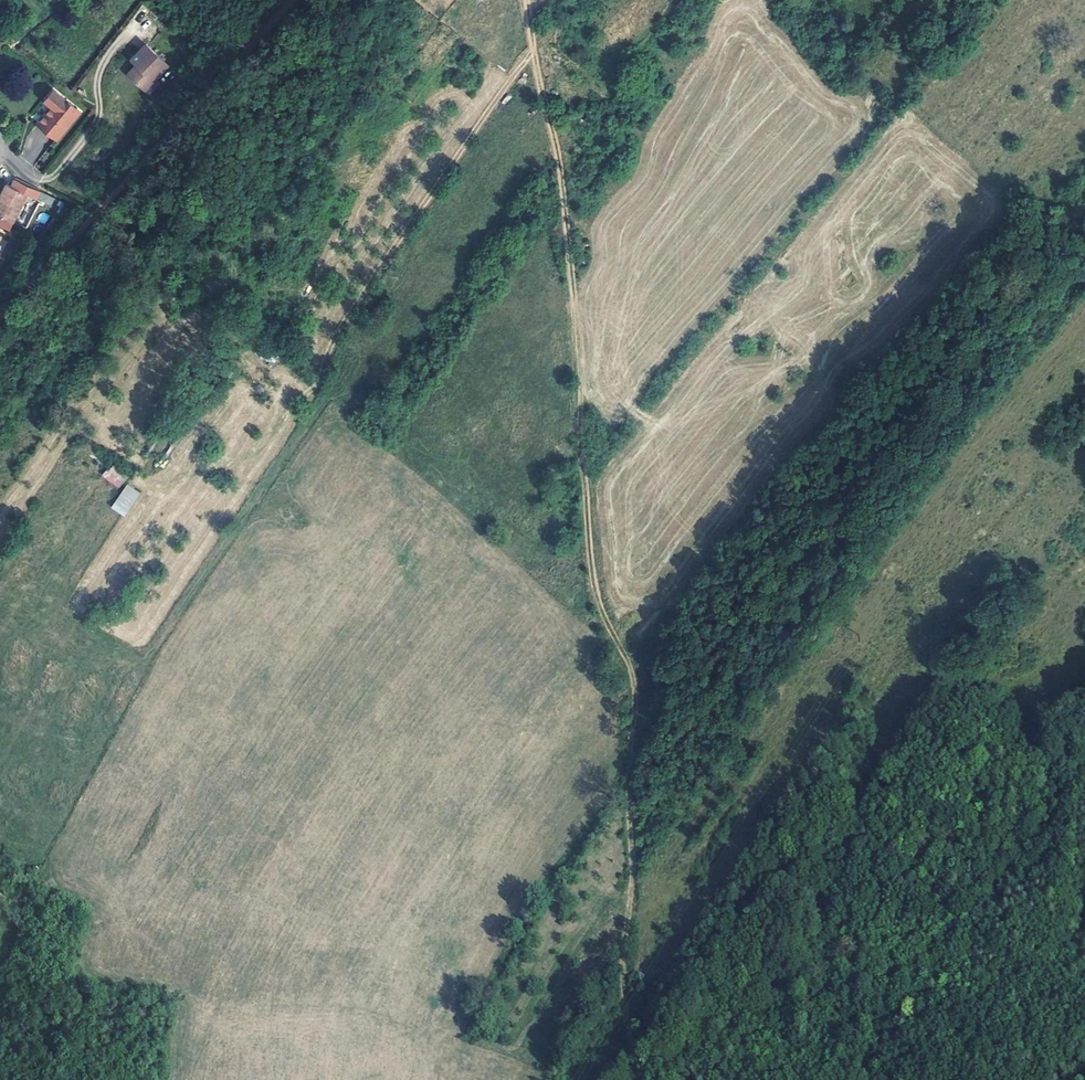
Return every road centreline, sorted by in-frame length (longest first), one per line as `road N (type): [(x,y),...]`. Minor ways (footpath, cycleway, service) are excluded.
road 1 (track): [(648,1079),(629,974),(643,678),(608,619),(592,565),(565,191),(527,0)]
road 2 (track): [(324,355),(535,54)]

